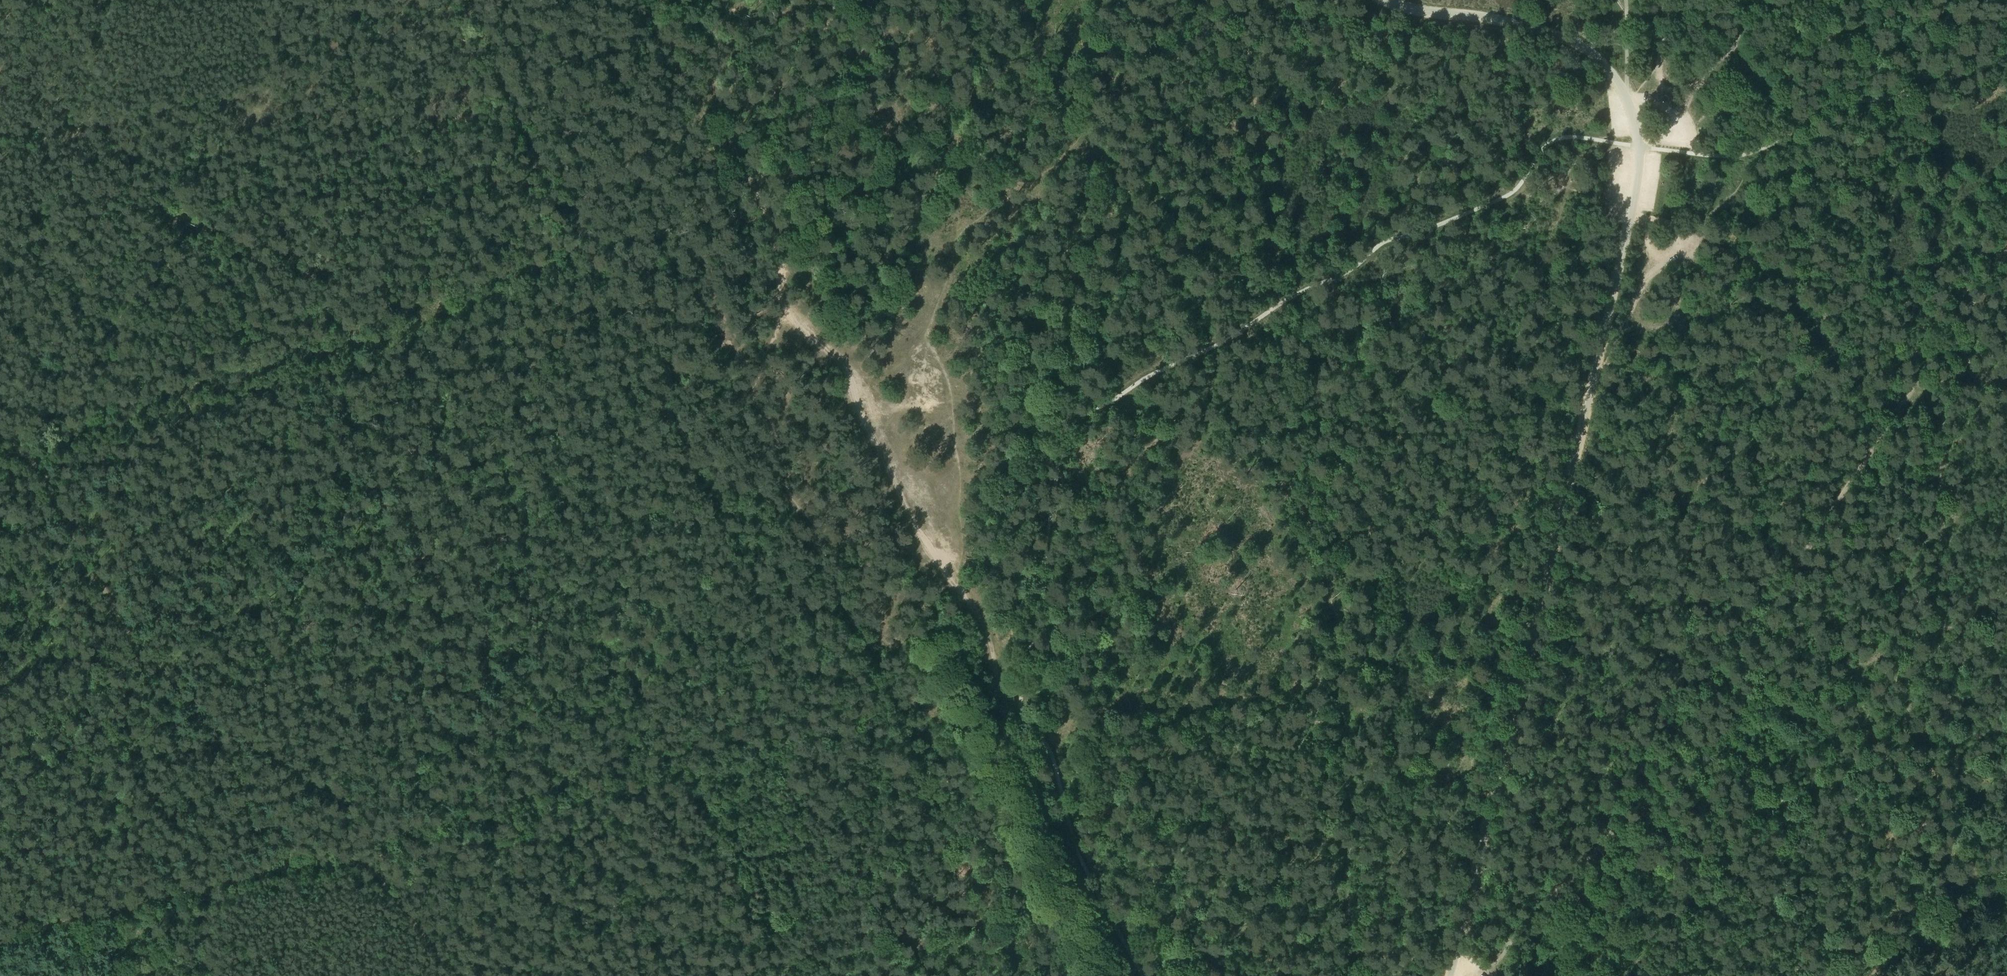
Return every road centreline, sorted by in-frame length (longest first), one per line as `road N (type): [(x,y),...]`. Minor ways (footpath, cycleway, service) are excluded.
road 1 (unclassified): [(1450,975),(1623,253),(1639,147),(1614,78),(1581,44),(1526,25),(1384,0)]
road 2 (track): [(301,863),(0,940)]
road 3 (track): [(301,863),(344,858),(370,867),(456,975)]

